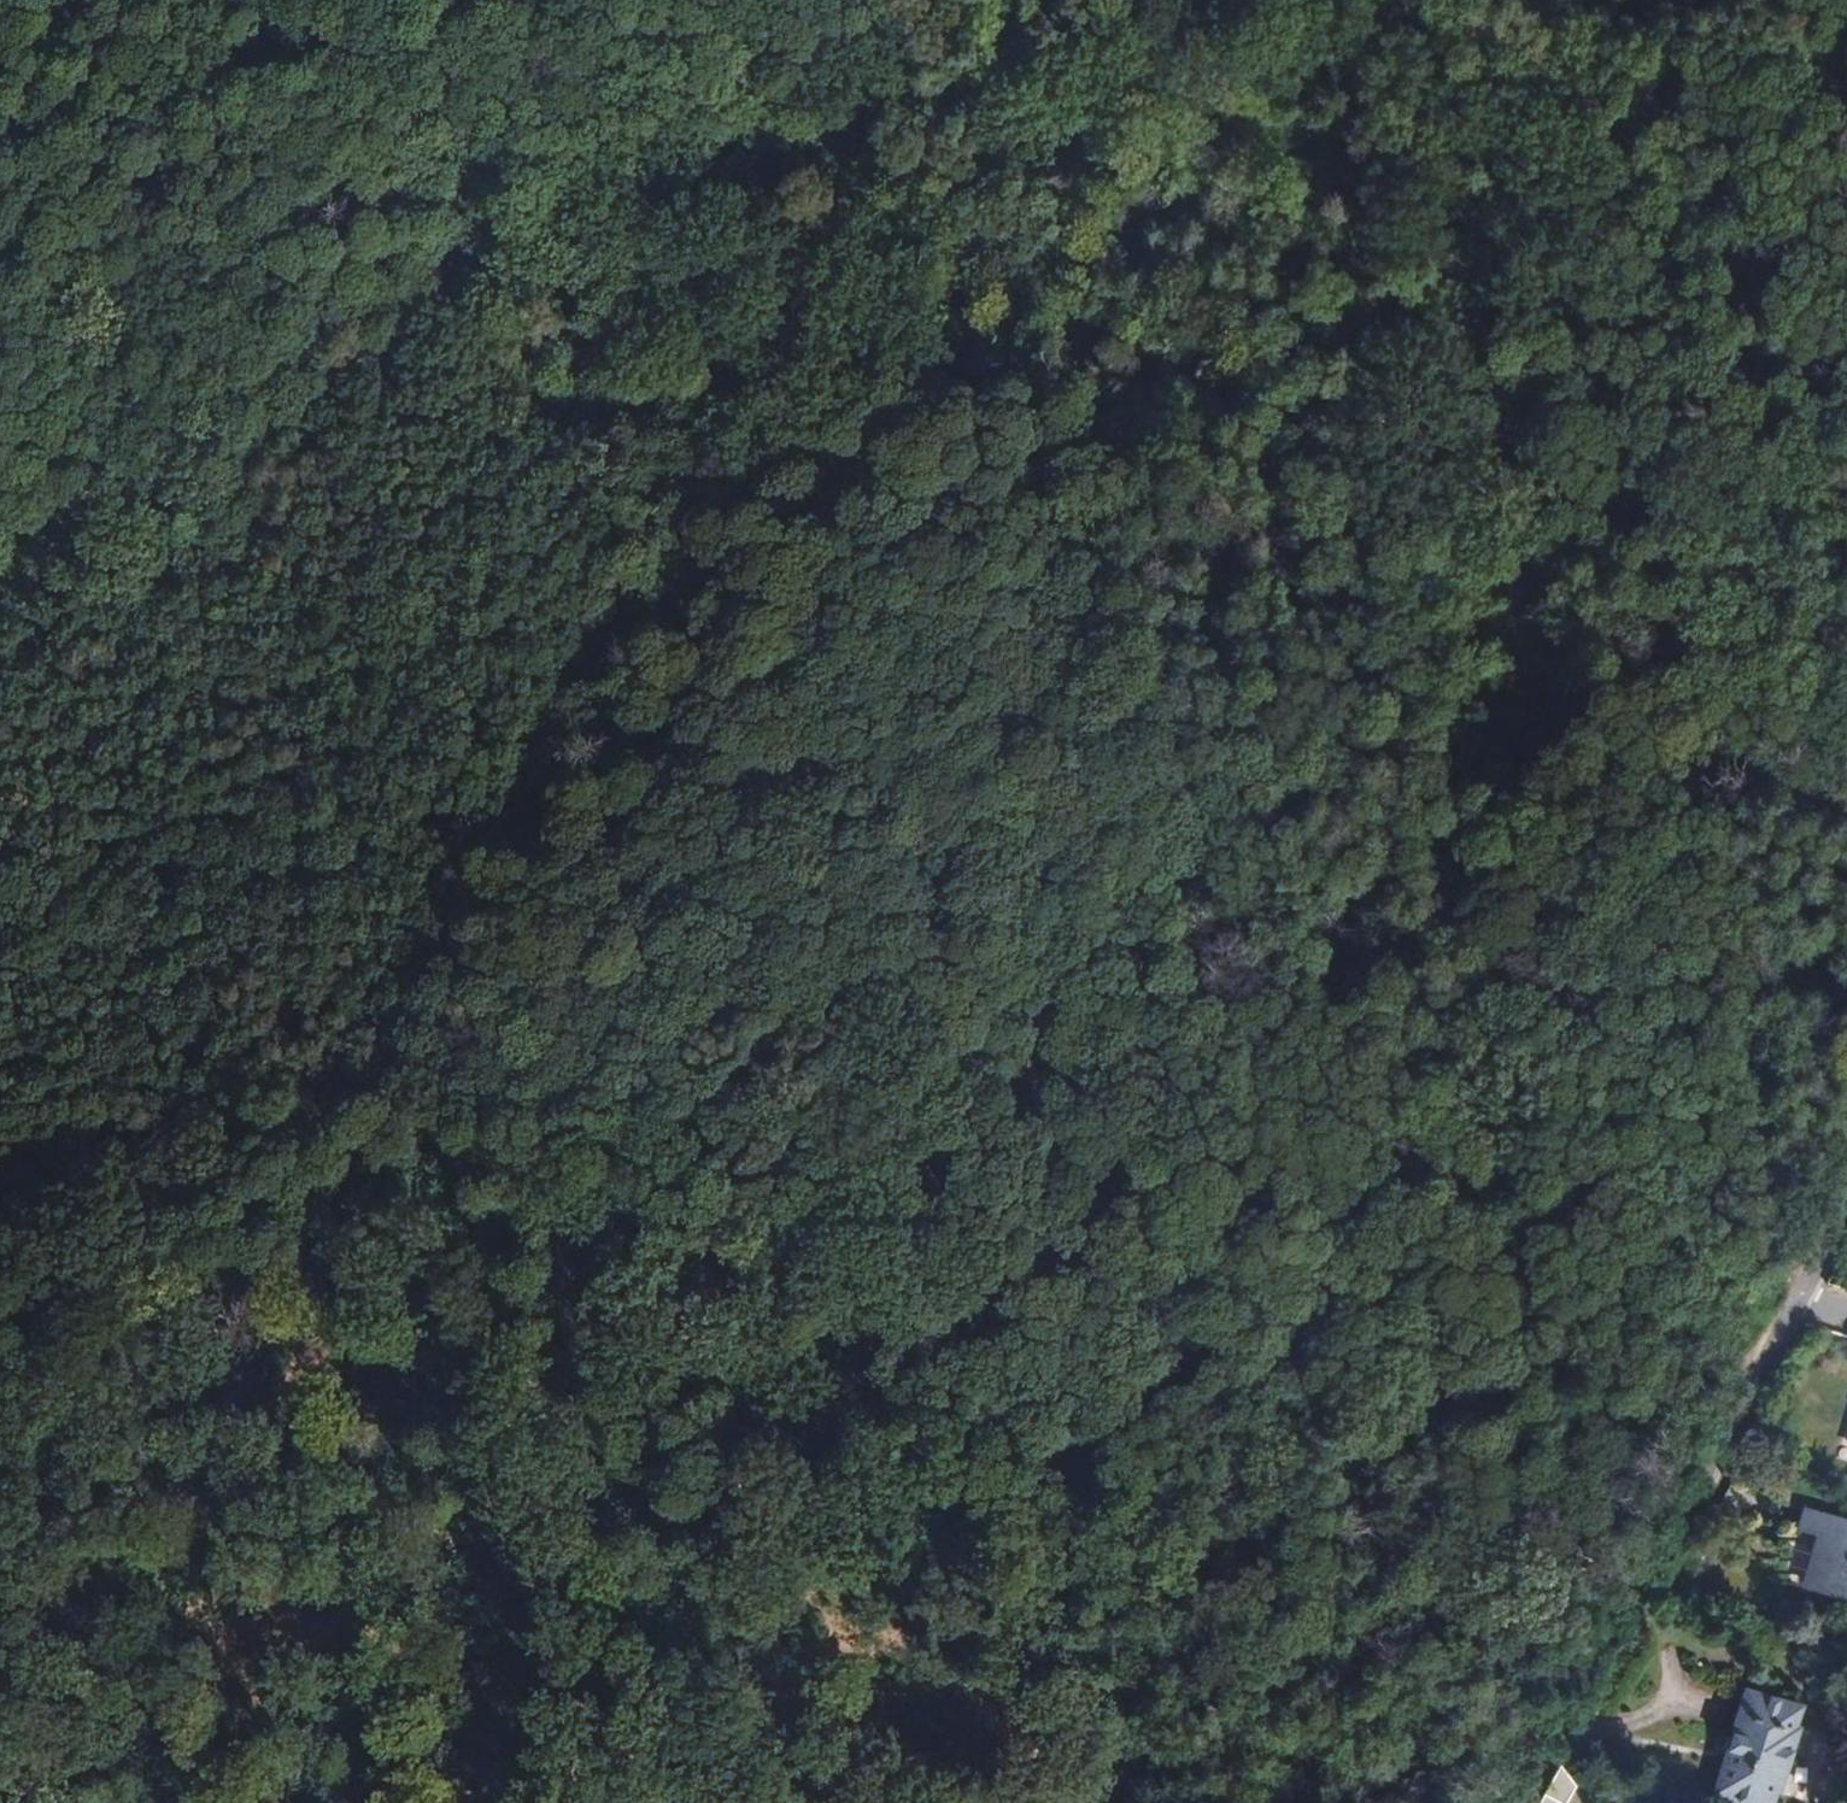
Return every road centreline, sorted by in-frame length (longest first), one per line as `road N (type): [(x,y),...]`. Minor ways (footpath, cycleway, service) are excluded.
road 1 (track): [(854,0),(457,308),(0,619)]
road 2 (residential): [(1795,1299),(1518,1802)]
road 3 (residential): [(1846,1176),(1795,1299)]

